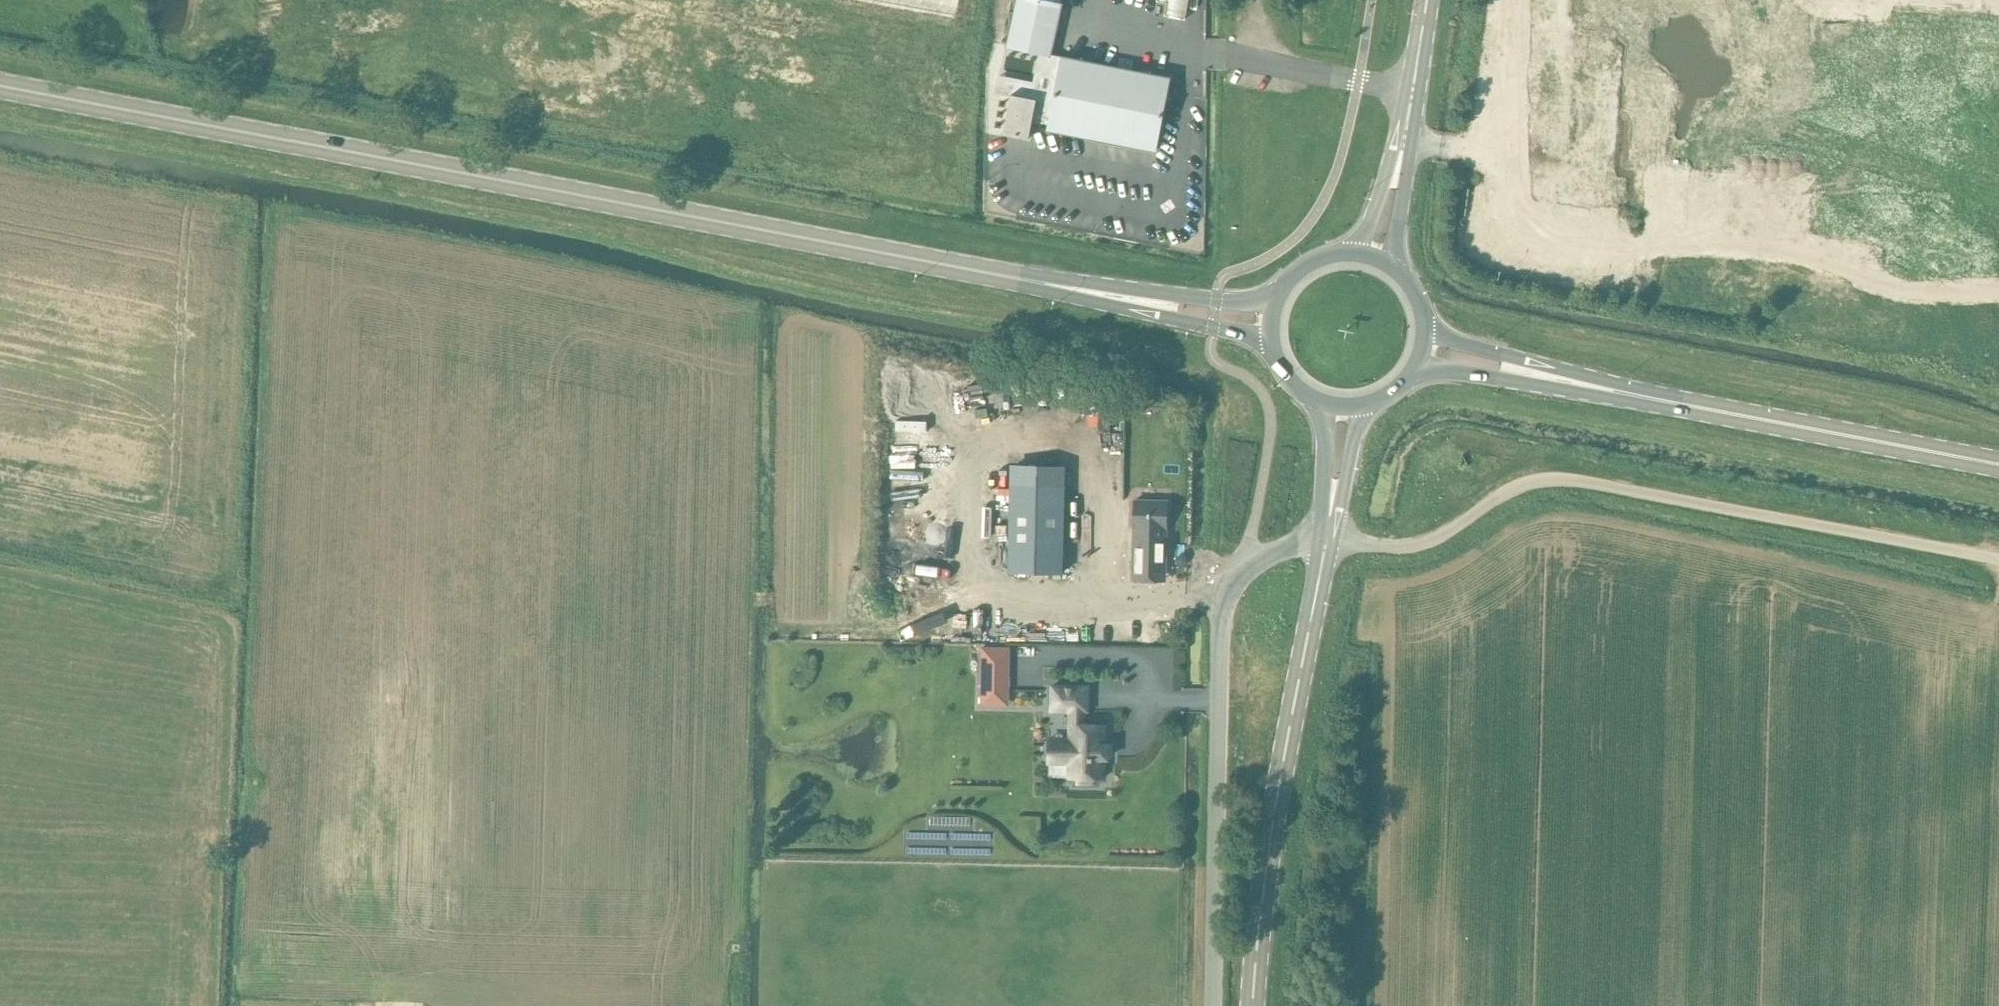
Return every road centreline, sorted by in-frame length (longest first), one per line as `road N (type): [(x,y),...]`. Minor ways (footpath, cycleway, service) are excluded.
road 1 (primary): [(1132,299),(0,85)]
road 2 (unclassified): [(1998,559),(1549,480),(1523,484),(1427,543),(1327,541)]
road 3 (unclassified): [(1212,1005),(1223,613),(1245,561),(1327,541)]
road 4 (secondary): [(1254,1005),(1269,843),(1327,541)]
road 5 (primary): [(1998,462),(1561,379)]
road 6 (tertiary): [(1401,150),(1426,0)]
road 7 (primary): [(1132,299),(1179,321),(1271,337)]
road 8 (primary): [(1417,364),(1561,379)]
road 9 (primary): [(1561,379),(1425,334)]
road 10 (primary): [(1275,303),(1132,299)]

